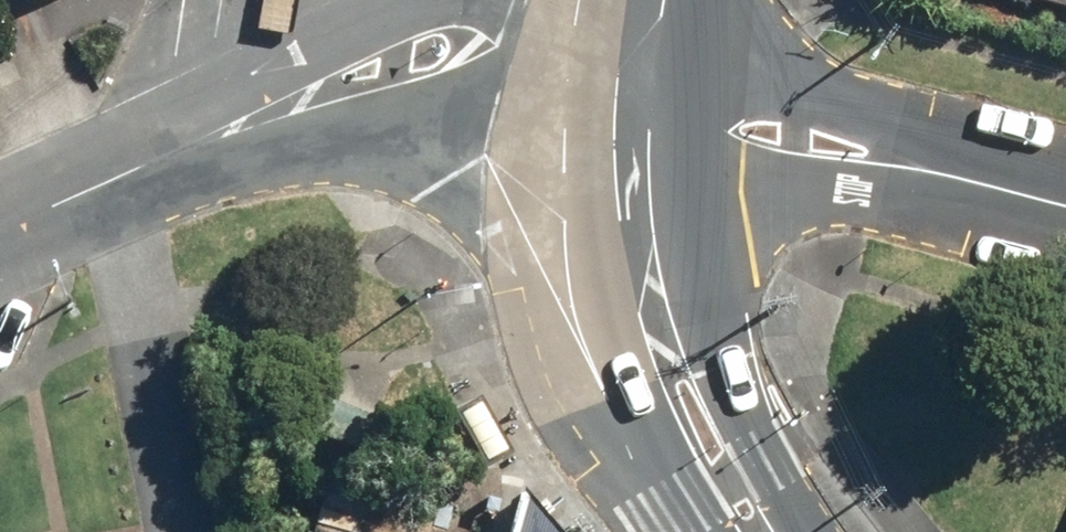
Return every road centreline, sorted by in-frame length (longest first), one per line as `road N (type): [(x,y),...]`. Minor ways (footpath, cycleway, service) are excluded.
road 1 (tertiary): [(651,182),(495,115),(293,138),(121,175)]
road 2 (secondary): [(651,182),(676,392),(757,531)]
road 3 (tertiary): [(121,175),(422,0)]
road 4 (residential): [(652,23),(783,74),(935,173)]
road 5 (residential): [(935,173),(748,206),(651,182)]
road 6 (secondary): [(652,23),(651,182)]
road 7 (residential): [(1065,208),(935,173)]
road 8 (tertiary): [(121,175),(0,230)]

